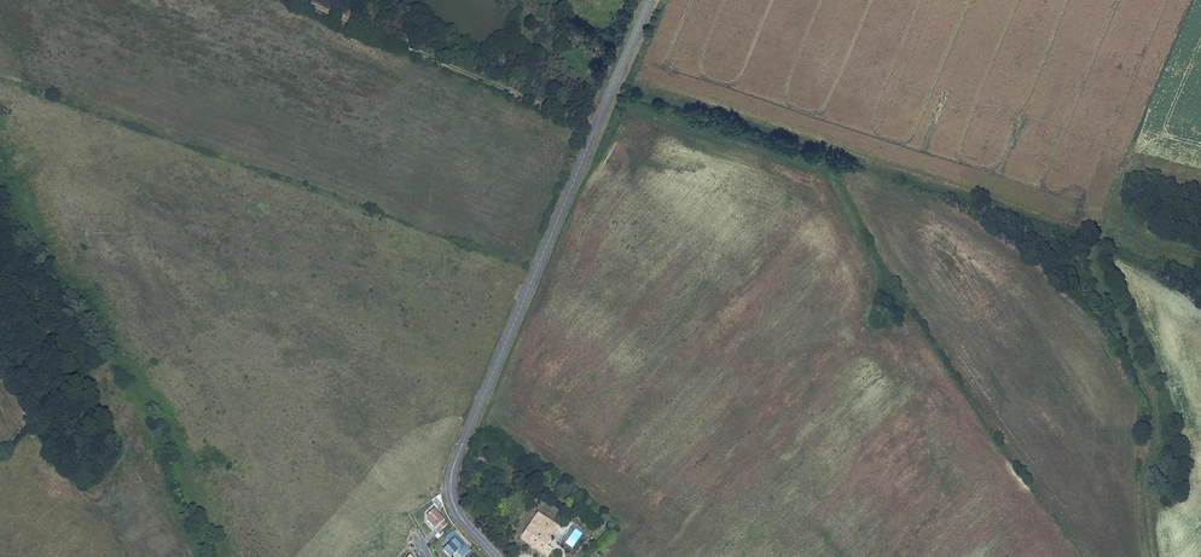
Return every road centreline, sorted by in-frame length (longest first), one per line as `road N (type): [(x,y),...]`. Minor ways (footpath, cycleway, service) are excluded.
road 1 (unclassified): [(497,556),(457,512),(452,469),(649,0)]
road 2 (track): [(302,0),(595,127)]
road 3 (track): [(1105,274),(1160,446),(1161,556)]

